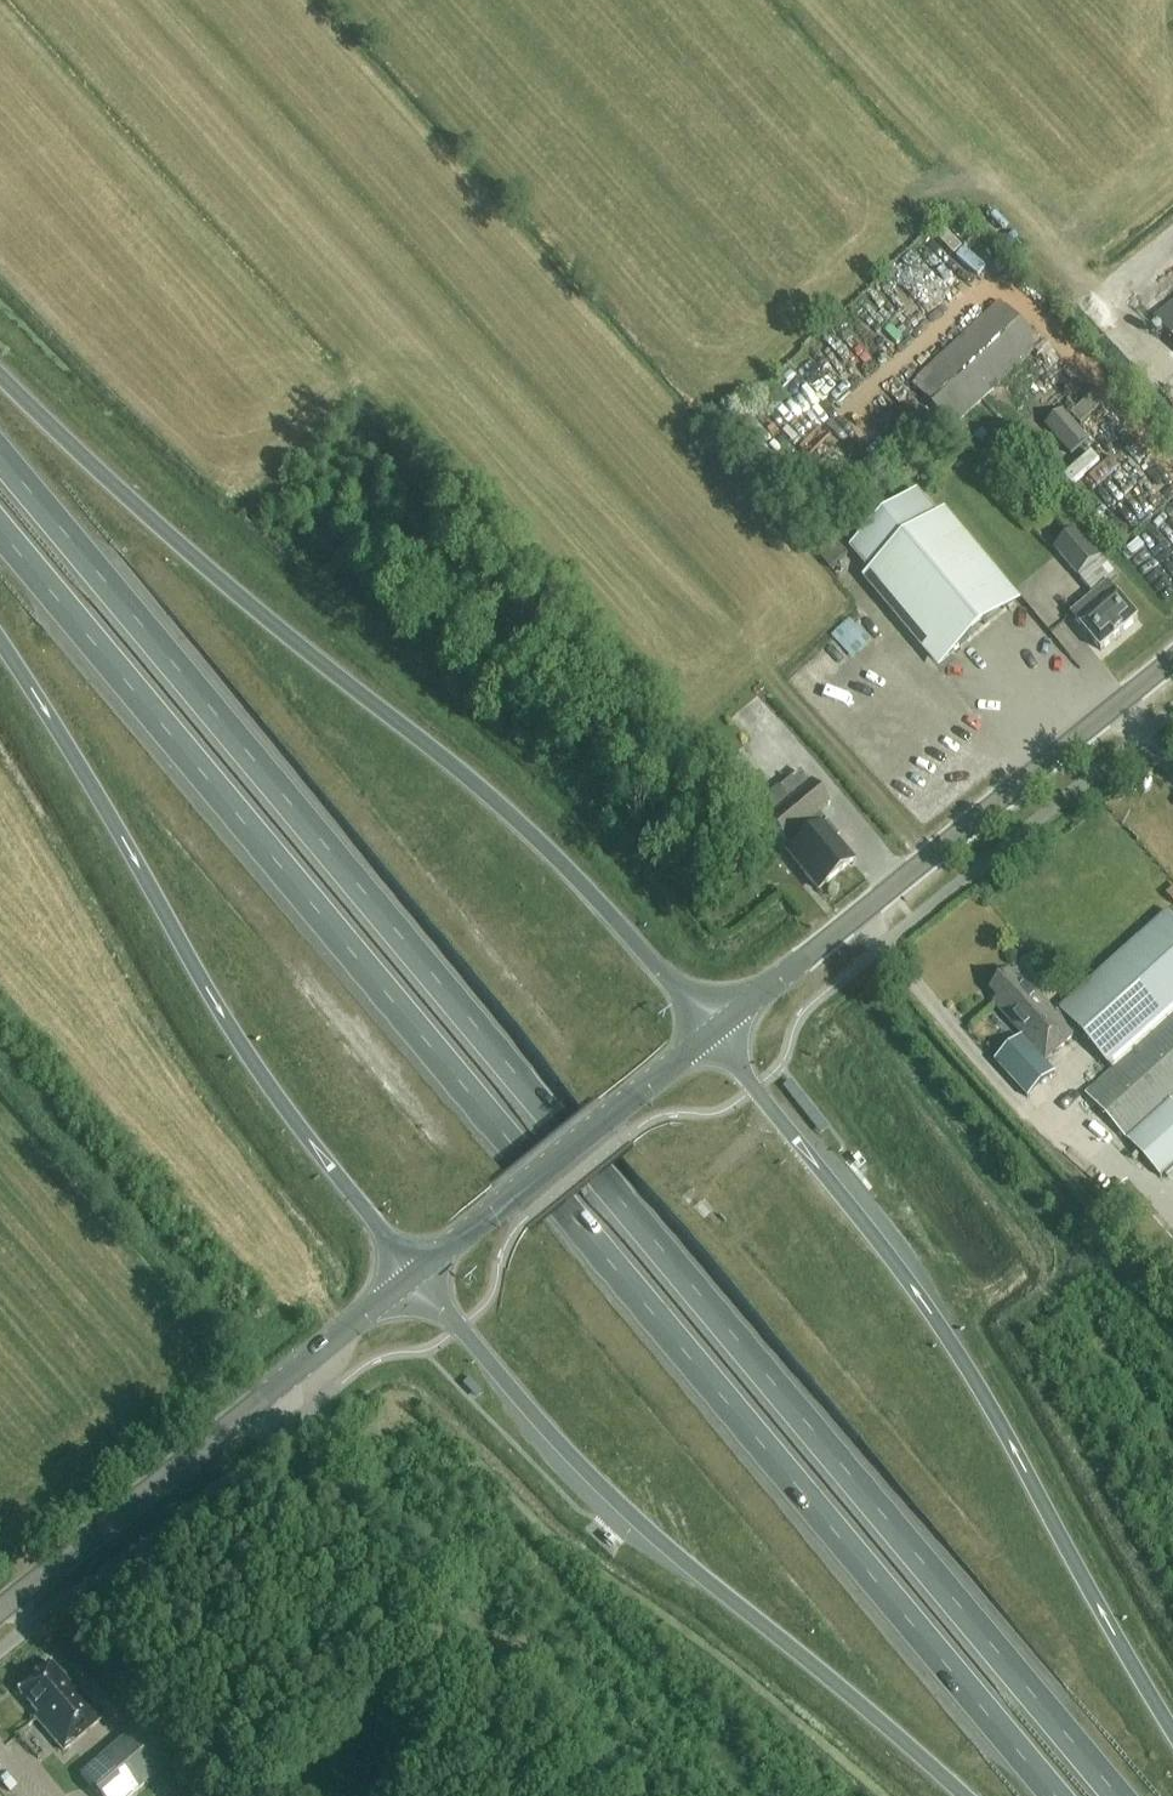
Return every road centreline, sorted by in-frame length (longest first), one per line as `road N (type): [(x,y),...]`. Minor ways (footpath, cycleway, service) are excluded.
road 1 (trunk): [(1119,1795),(0,453)]
road 2 (trunk): [(0,531),(1055,1795)]
road 3 (trunk): [(711,1035),(580,882),(504,809),(298,647),(0,375)]
road 4 (trunk): [(1172,1732),(947,1336),(711,1035)]
road 5 (trunk): [(414,1274),(640,1523),(963,1795)]
road 6 (trunk): [(0,642),(245,1051),(414,1274)]
road 7 (tertiary): [(711,1035),(1172,661)]
road 8 (tertiary): [(0,1611),(414,1274)]
road 9 (tertiary): [(414,1274),(711,1035)]

